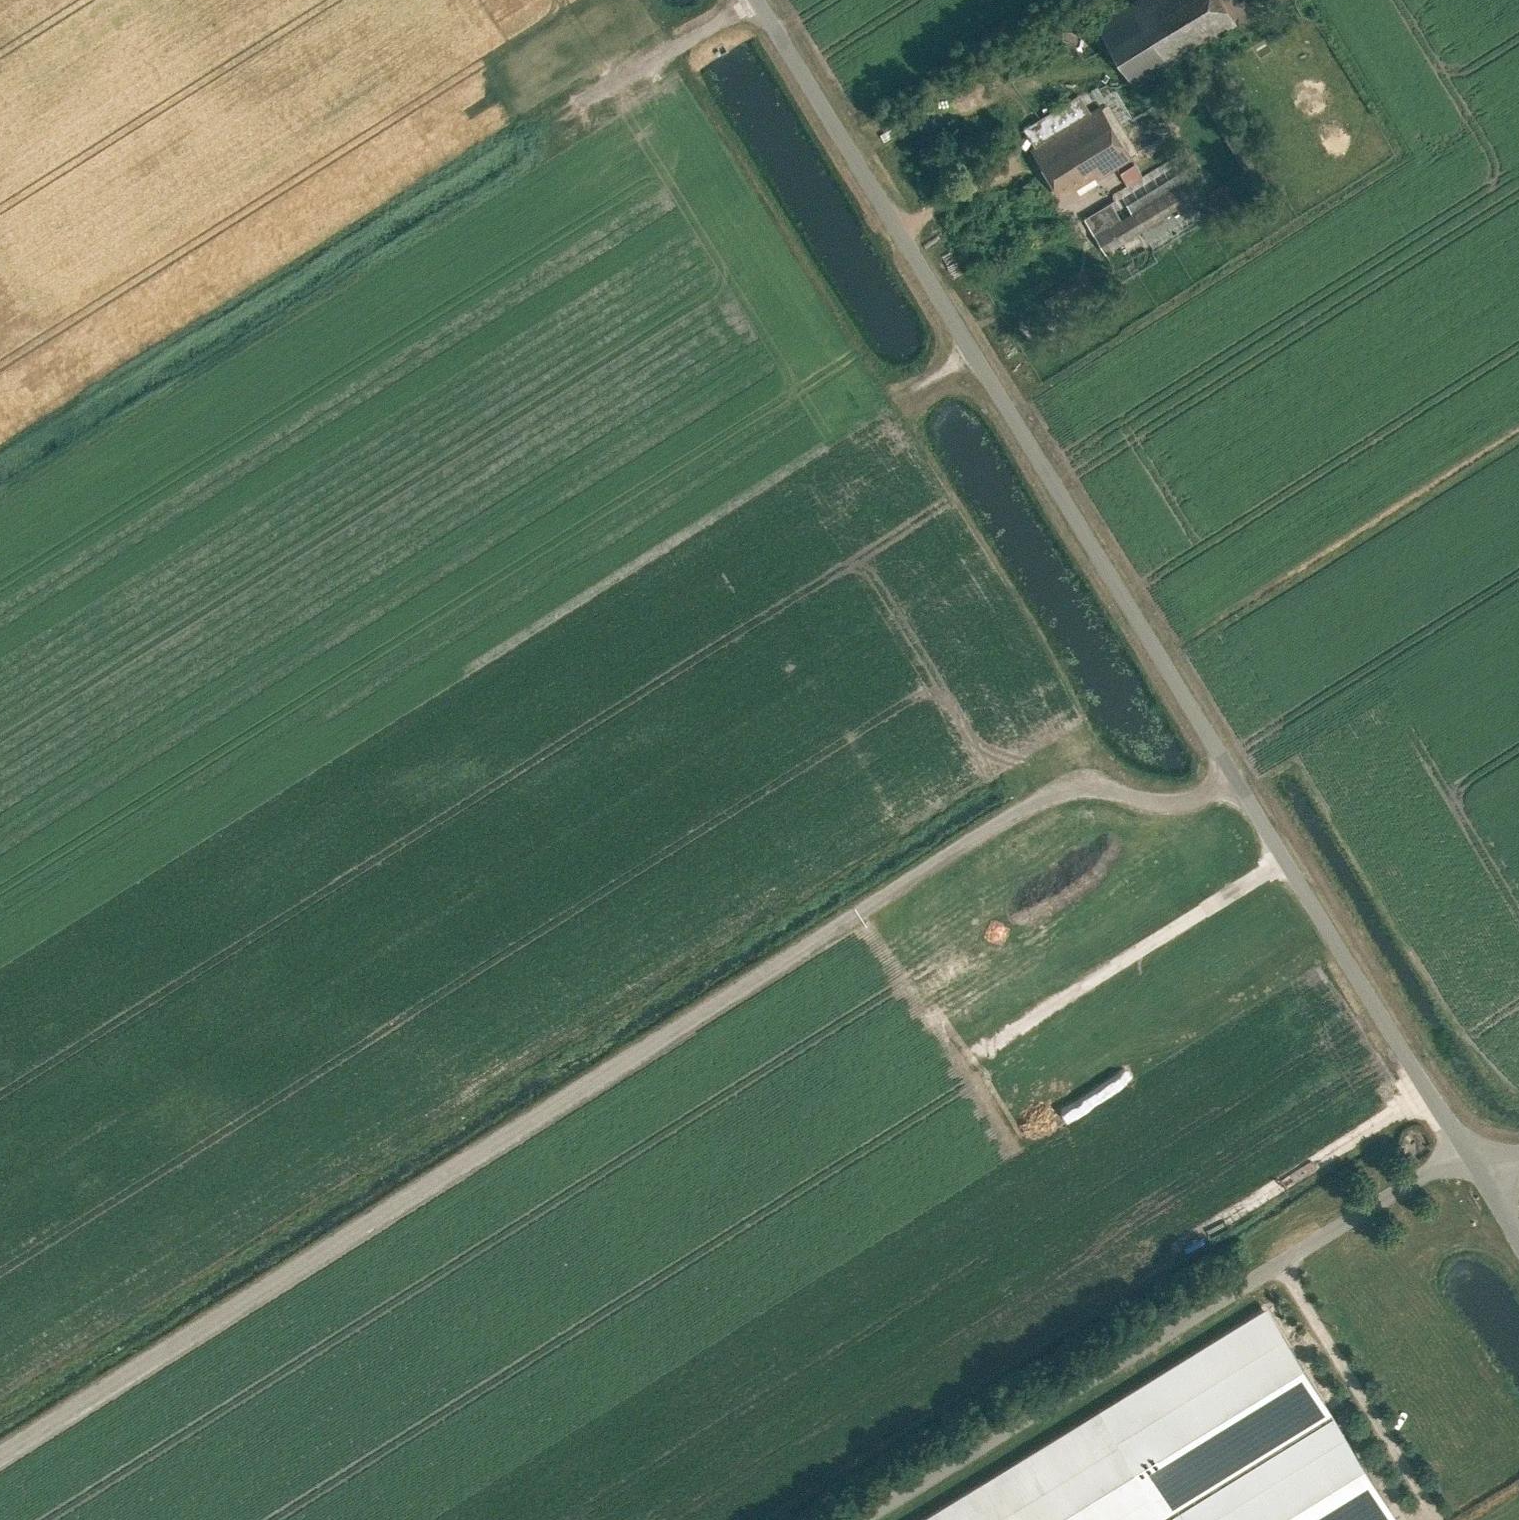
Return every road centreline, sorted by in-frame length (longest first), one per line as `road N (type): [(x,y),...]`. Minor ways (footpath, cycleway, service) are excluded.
road 1 (unclassified): [(1490,1188),(757,0)]

